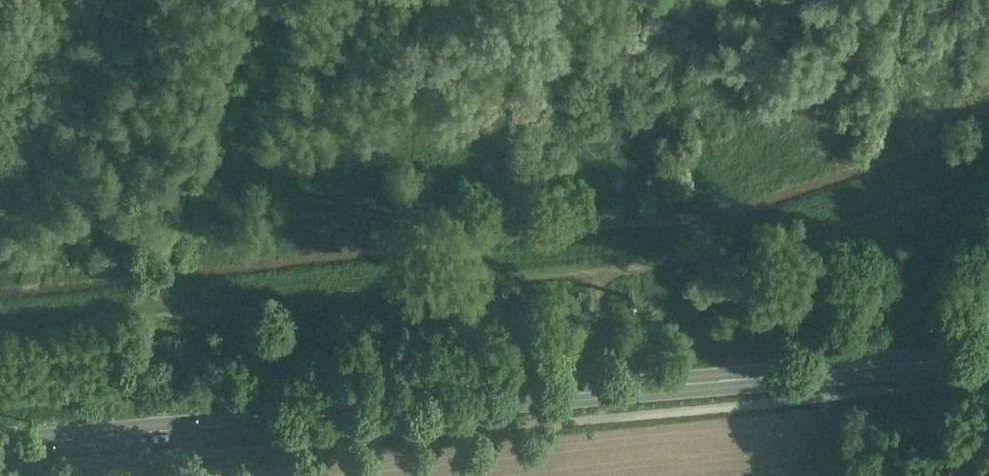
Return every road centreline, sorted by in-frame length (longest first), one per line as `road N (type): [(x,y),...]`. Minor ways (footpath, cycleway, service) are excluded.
road 1 (track): [(988,177),(696,264),(0,332)]
road 2 (primary): [(716,382),(0,446)]
road 3 (track): [(122,460),(146,338),(145,262),(192,131)]
road 4 (primary): [(988,357),(716,382)]
road 5 (track): [(608,275),(558,420)]

